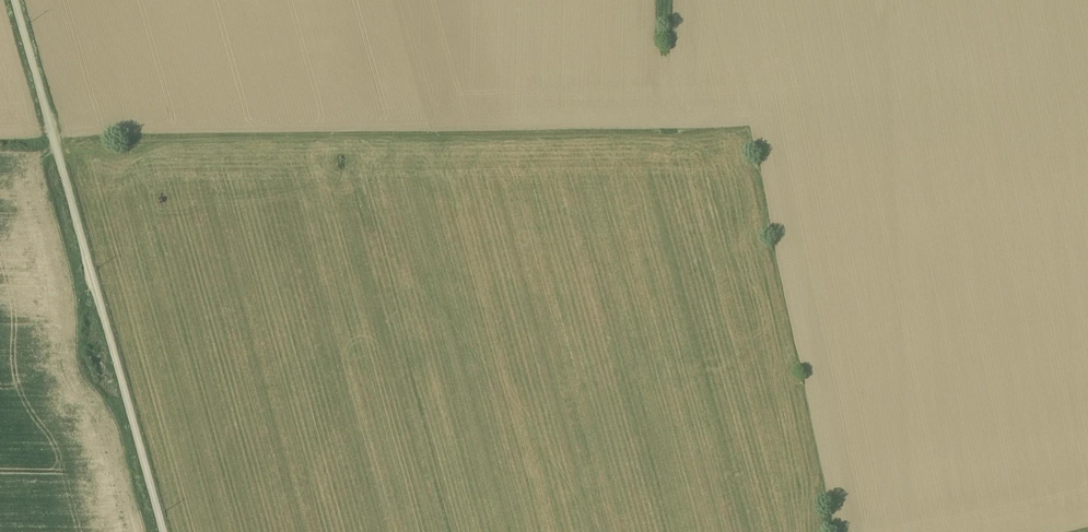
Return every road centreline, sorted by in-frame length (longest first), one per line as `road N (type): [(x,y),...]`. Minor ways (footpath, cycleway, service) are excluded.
road 1 (unclassified): [(16,0),(165,531)]

